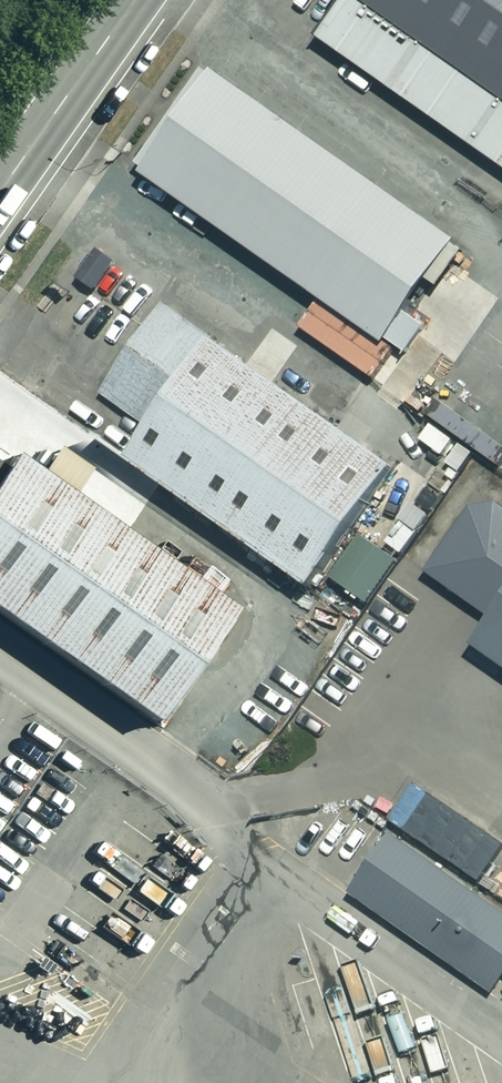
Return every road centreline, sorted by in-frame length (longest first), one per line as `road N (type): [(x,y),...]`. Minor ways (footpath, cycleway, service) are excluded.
road 1 (tertiary): [(134,0),(0,192)]

